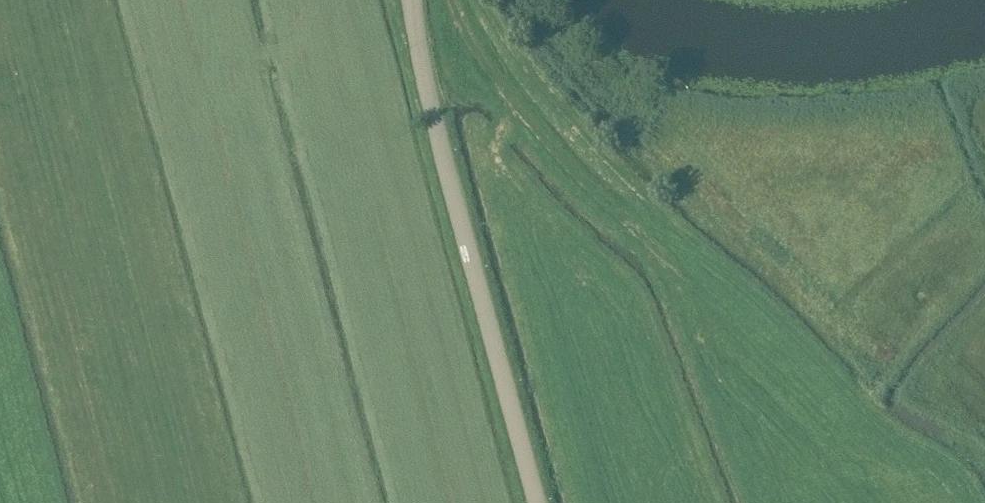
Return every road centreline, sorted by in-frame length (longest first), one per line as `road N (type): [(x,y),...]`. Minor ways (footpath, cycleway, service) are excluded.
road 1 (tertiary): [(535,502),(438,145),(412,0)]

